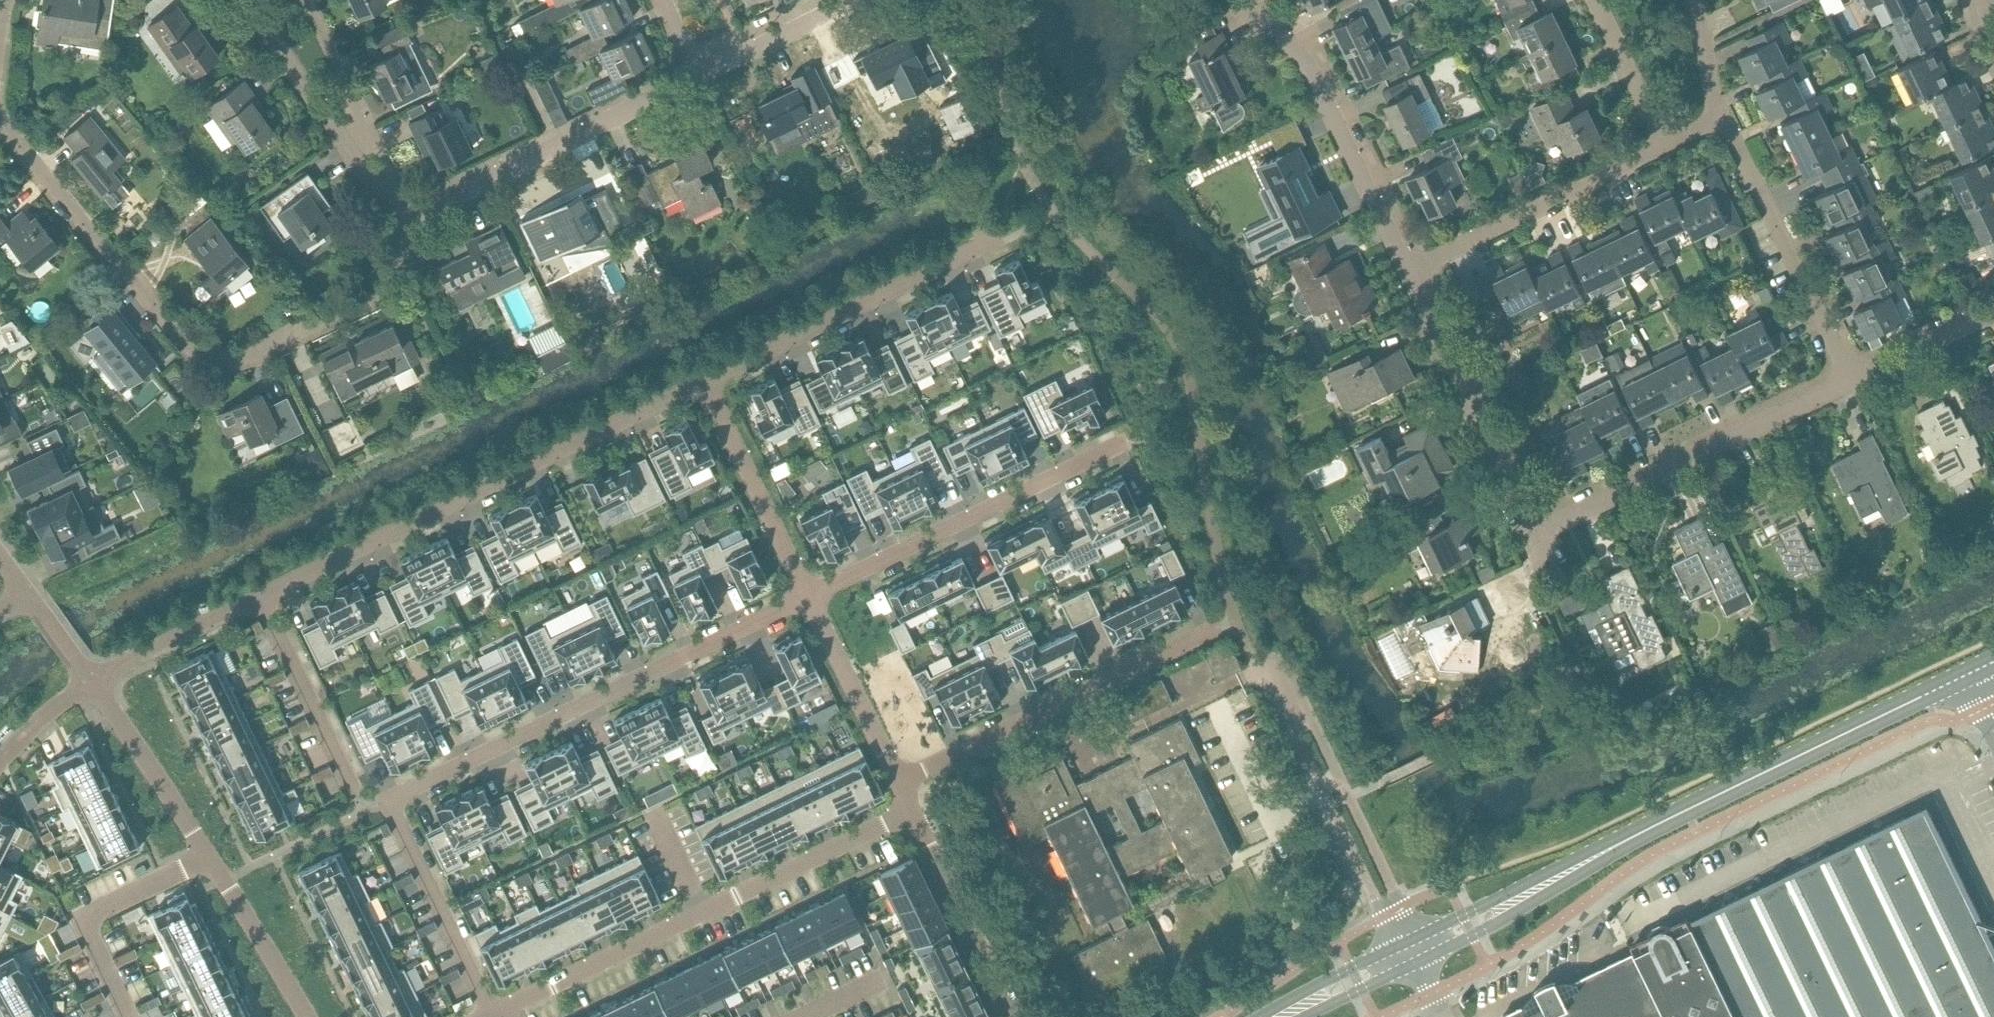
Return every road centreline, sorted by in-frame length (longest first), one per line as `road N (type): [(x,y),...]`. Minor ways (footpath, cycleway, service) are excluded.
road 1 (residential): [(1409,273),(1515,508),(1539,526),(1561,524),(1848,383)]
road 2 (tertiary): [(1410,953),(1970,673)]
road 3 (residential): [(403,222),(391,284),(372,302),(209,369),(189,360),(0,119)]
road 4 (residential): [(260,595),(705,382)]
road 5 (residential): [(389,799),(811,597)]
road 6 (residential): [(912,809),(501,1009)]
road 7 (residential): [(705,382),(1035,225)]
road 8 (residential): [(900,784),(1215,632)]
road 9 (residential): [(1227,0),(1306,62),(1409,273)]
road 10 (residential): [(811,597),(1110,452)]
road 11 (residential): [(403,222),(697,77)]
road 12 (residential): [(1410,953),(1280,678),(1258,671)]
road 13 (residential): [(1848,383),(1721,118)]
road 14 (residential): [(1409,273),(1665,147)]
road 15 (residential): [(244,0),(403,222)]
road 16 (residential): [(130,1016),(84,918),(208,856)]
road 17 (residential): [(260,595),(362,812)]
road 18 (residential): [(811,597),(705,382)]
road 19 (residential): [(389,799),(490,1014)]
road 20 (residential): [(1012,1016),(912,809)]
road 21 (residential): [(98,680),(208,856)]
road 22 (residential): [(900,784),(811,597)]
road 23 (residential): [(208,856),(307,1016)]
road 24 (residential): [(98,680),(260,595)]
road 25 (residential): [(697,77),(857,0)]
road 26 (residential): [(1665,147),(1594,0)]
road 27 (residential): [(1848,383),(1993,312)]
road 28 (tertiary): [(1283,1016),(1410,953)]
road 29 (residential): [(98,680),(30,724),(0,763)]
road 30 (residential): [(1721,118),(1694,0)]

